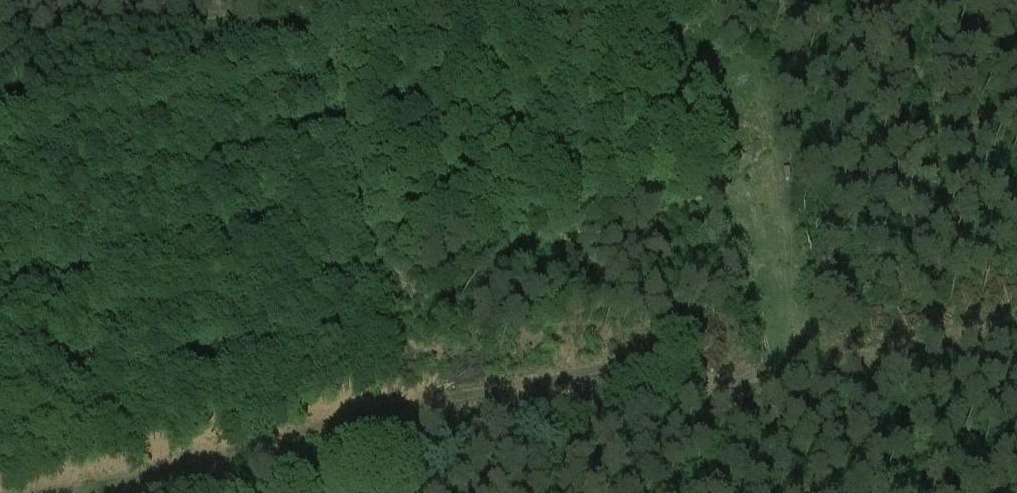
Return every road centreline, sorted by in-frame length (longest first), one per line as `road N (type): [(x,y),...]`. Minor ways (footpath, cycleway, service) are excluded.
road 1 (track): [(1016,312),(931,352),(698,374),(635,352),(453,379),(420,401),(385,401),(306,447),(116,492)]

